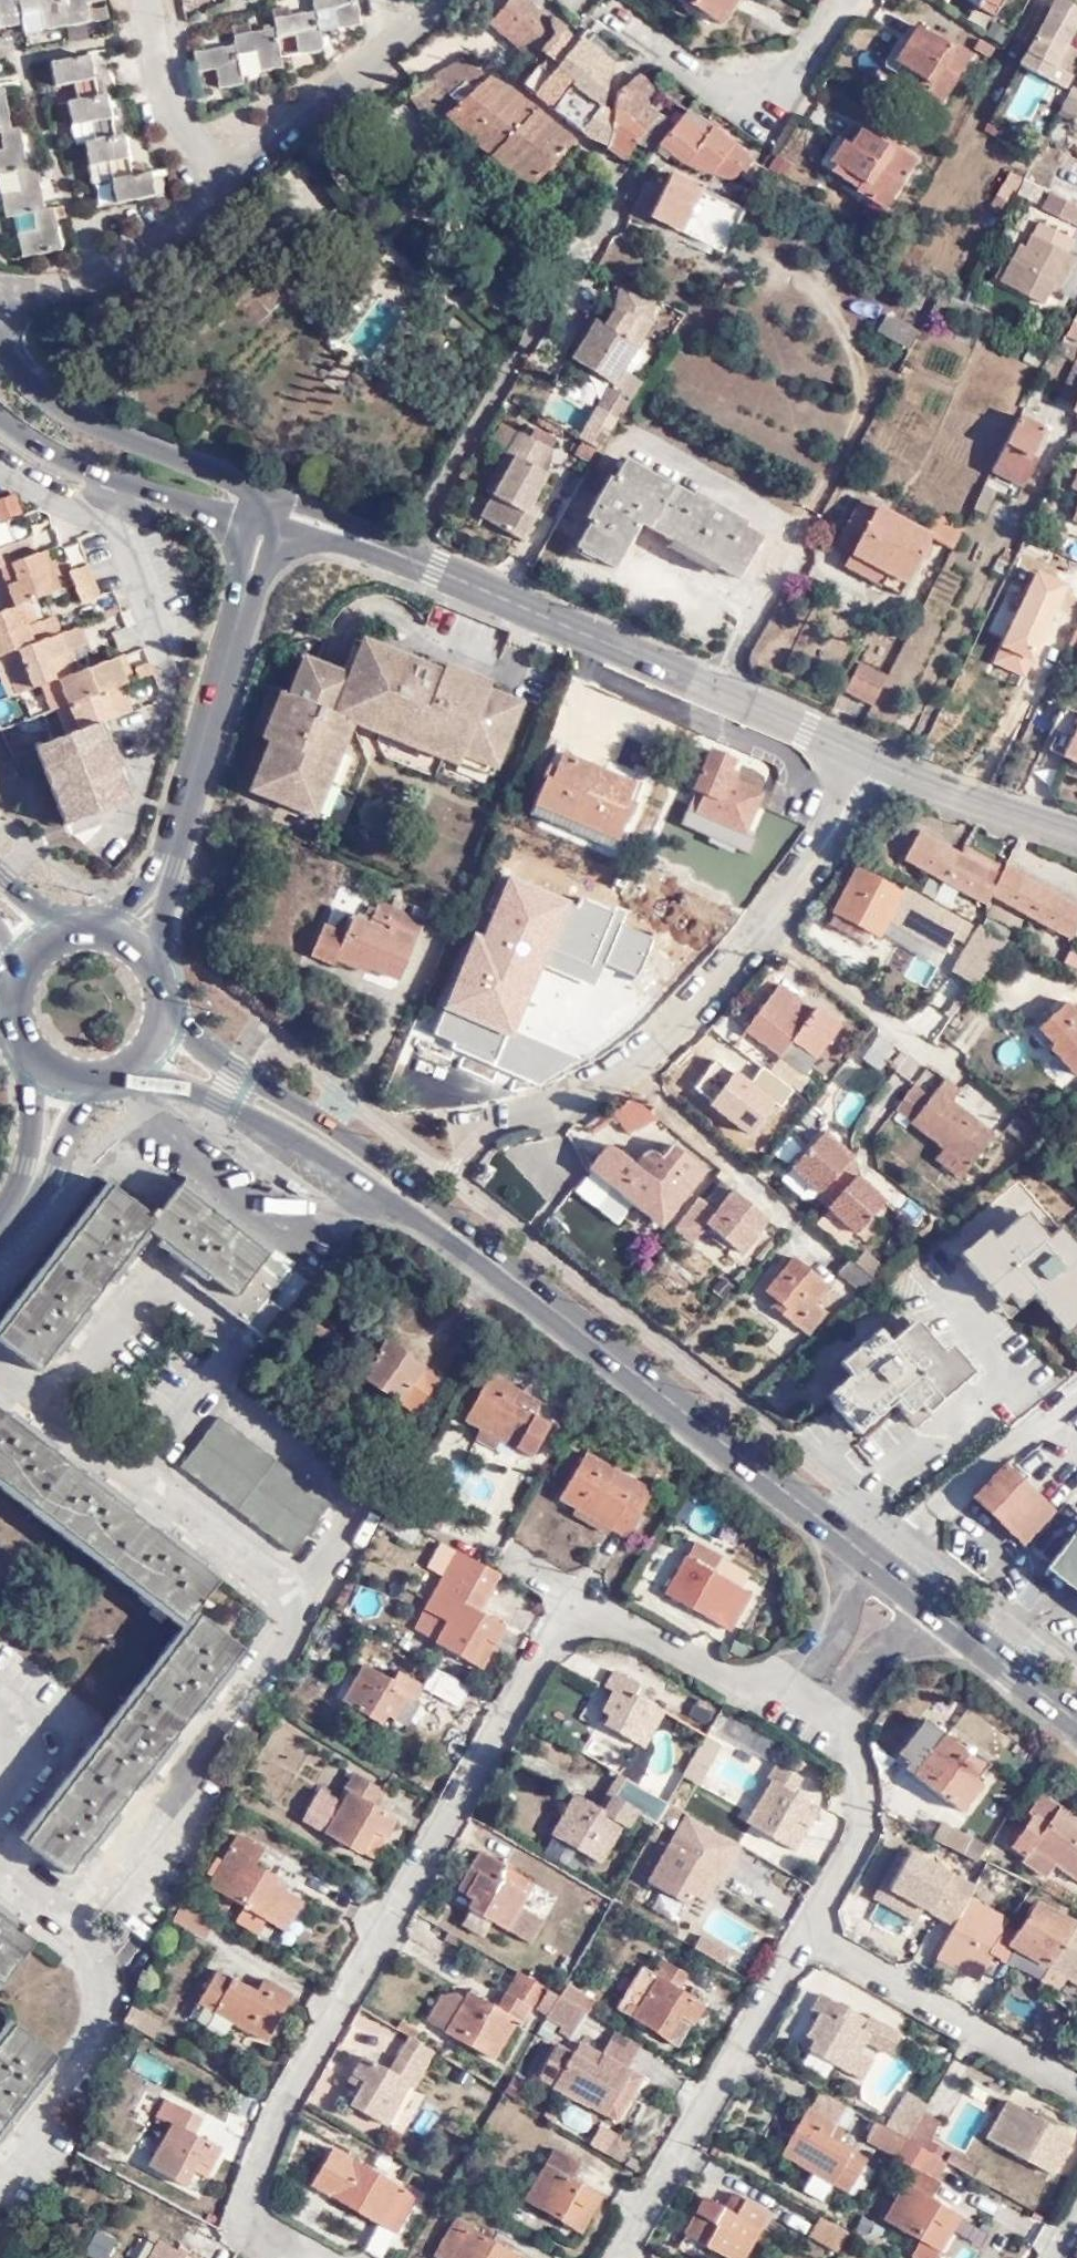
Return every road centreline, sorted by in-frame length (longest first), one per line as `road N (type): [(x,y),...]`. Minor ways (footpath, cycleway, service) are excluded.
road 1 (primary): [(1076,1712),(456,1231)]
road 2 (residential): [(486,1127),(613,1072),(700,1001),(883,763)]
road 3 (residential): [(404,556),(883,763)]
road 4 (residential): [(621,180),(404,556)]
road 5 (primary): [(106,1070),(236,1108),(456,1231)]
road 6 (primary): [(456,1231),(209,1047),(163,996)]
road 7 (tertiary): [(269,511),(167,861)]
road 8 (tertiary): [(269,511),(66,410),(0,336)]
road 9 (residential): [(839,0),(781,83),(719,85),(610,5)]
road 10 (tertiary): [(0,417),(122,483),(269,511)]
road 11 (residential): [(883,763),(1076,833)]
road 12 (residential): [(269,511),(404,556)]
road 13 (tertiary): [(28,1047),(37,1169)]
road 14 (tertiary): [(37,1169),(106,1070)]

